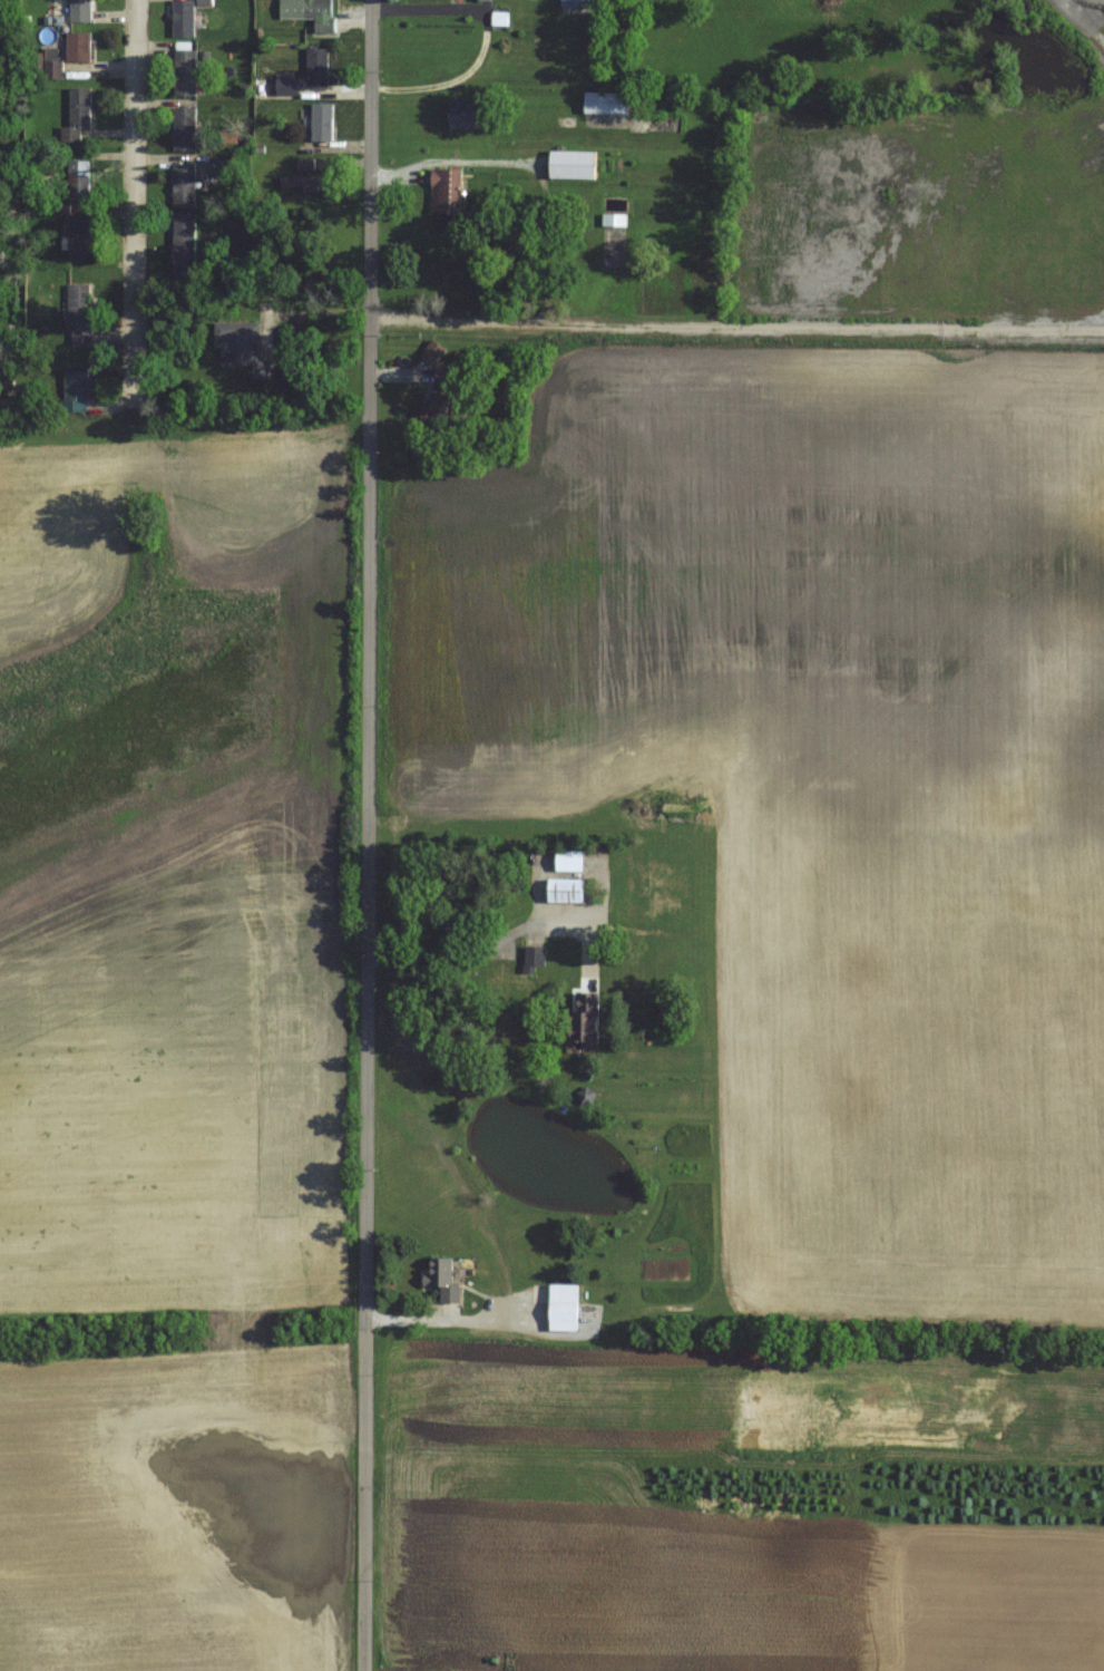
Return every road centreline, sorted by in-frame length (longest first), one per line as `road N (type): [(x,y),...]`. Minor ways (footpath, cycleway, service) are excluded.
road 1 (residential): [(365,1322),(373,0)]
road 2 (residential): [(137,0),(135,407)]
road 3 (residential): [(365,1670),(365,1322)]

